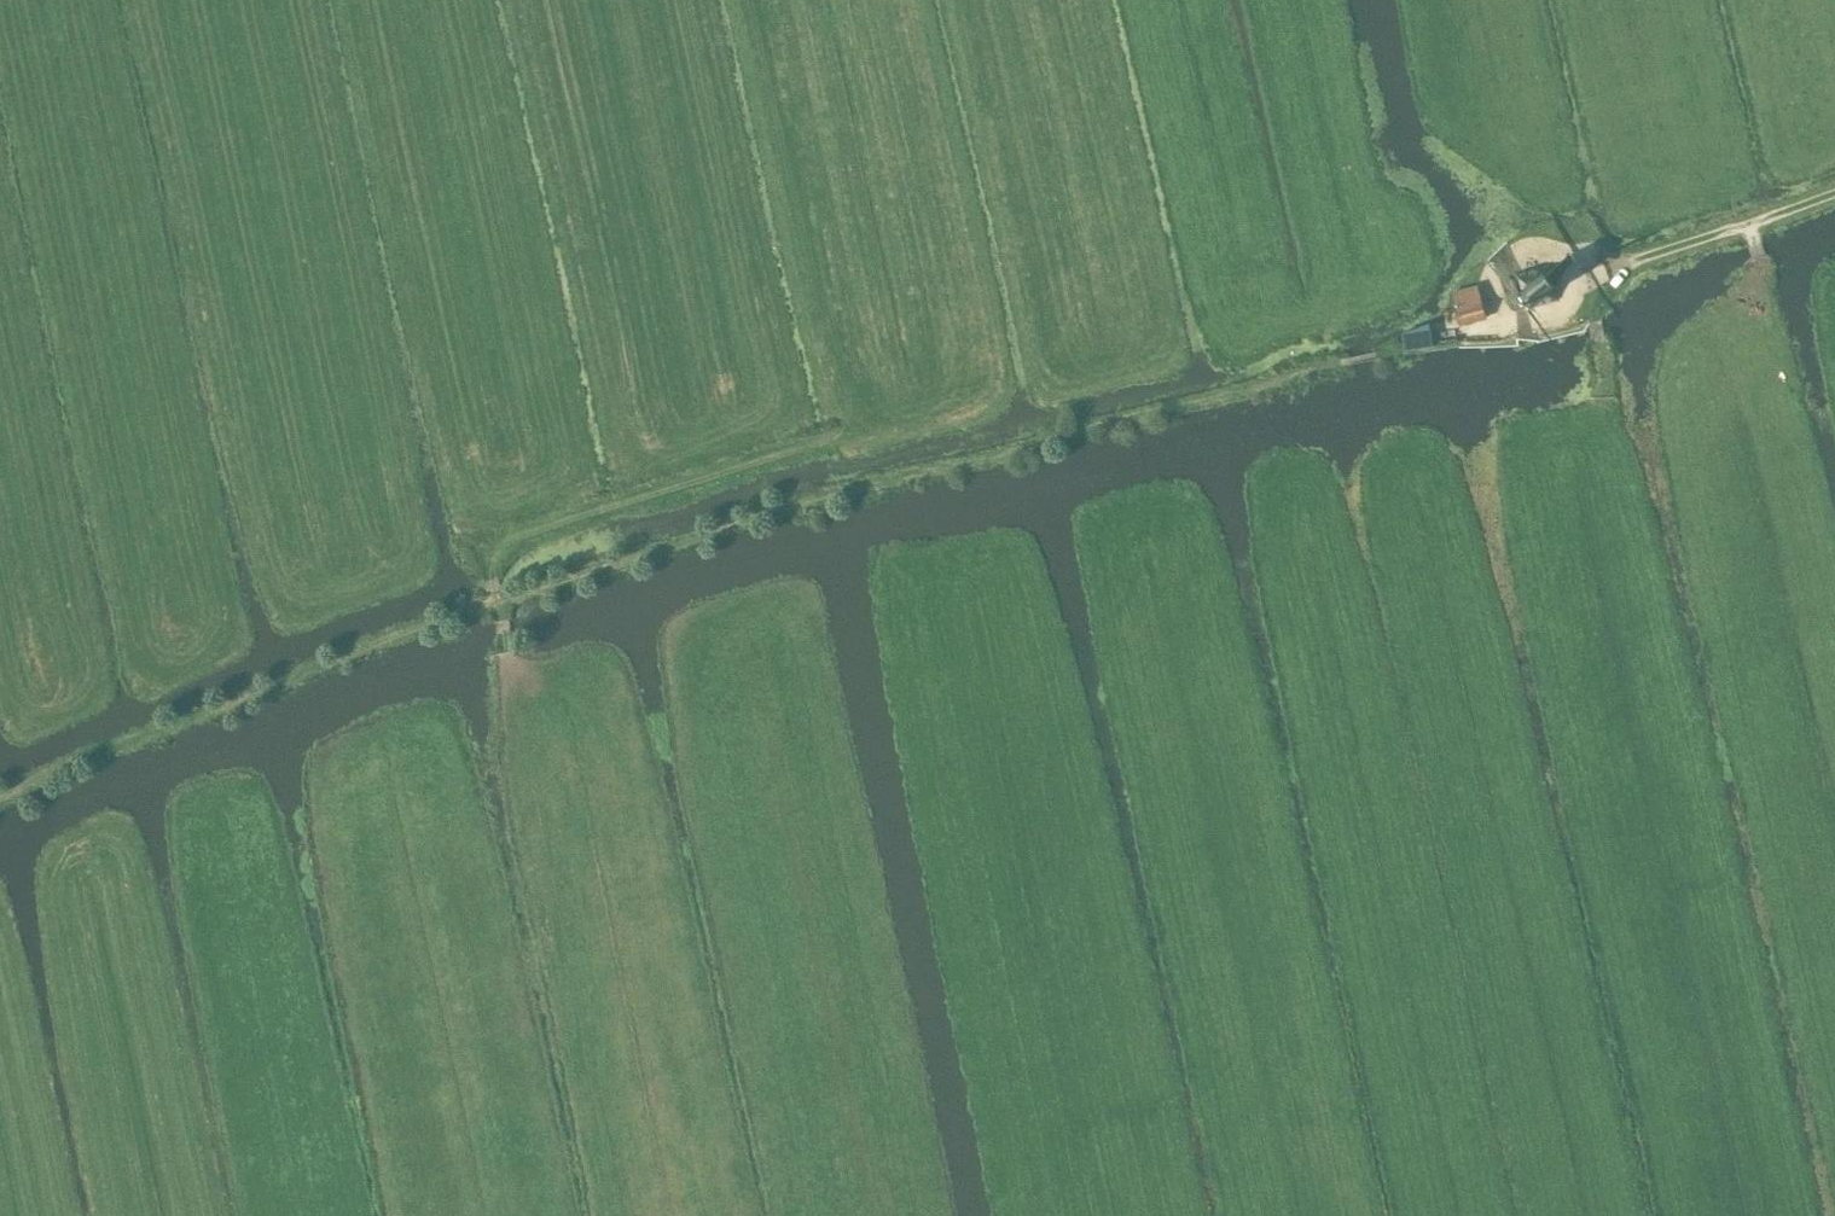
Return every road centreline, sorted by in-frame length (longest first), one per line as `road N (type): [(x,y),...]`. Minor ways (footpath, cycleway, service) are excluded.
road 1 (track): [(1638,260),(1834,192)]

